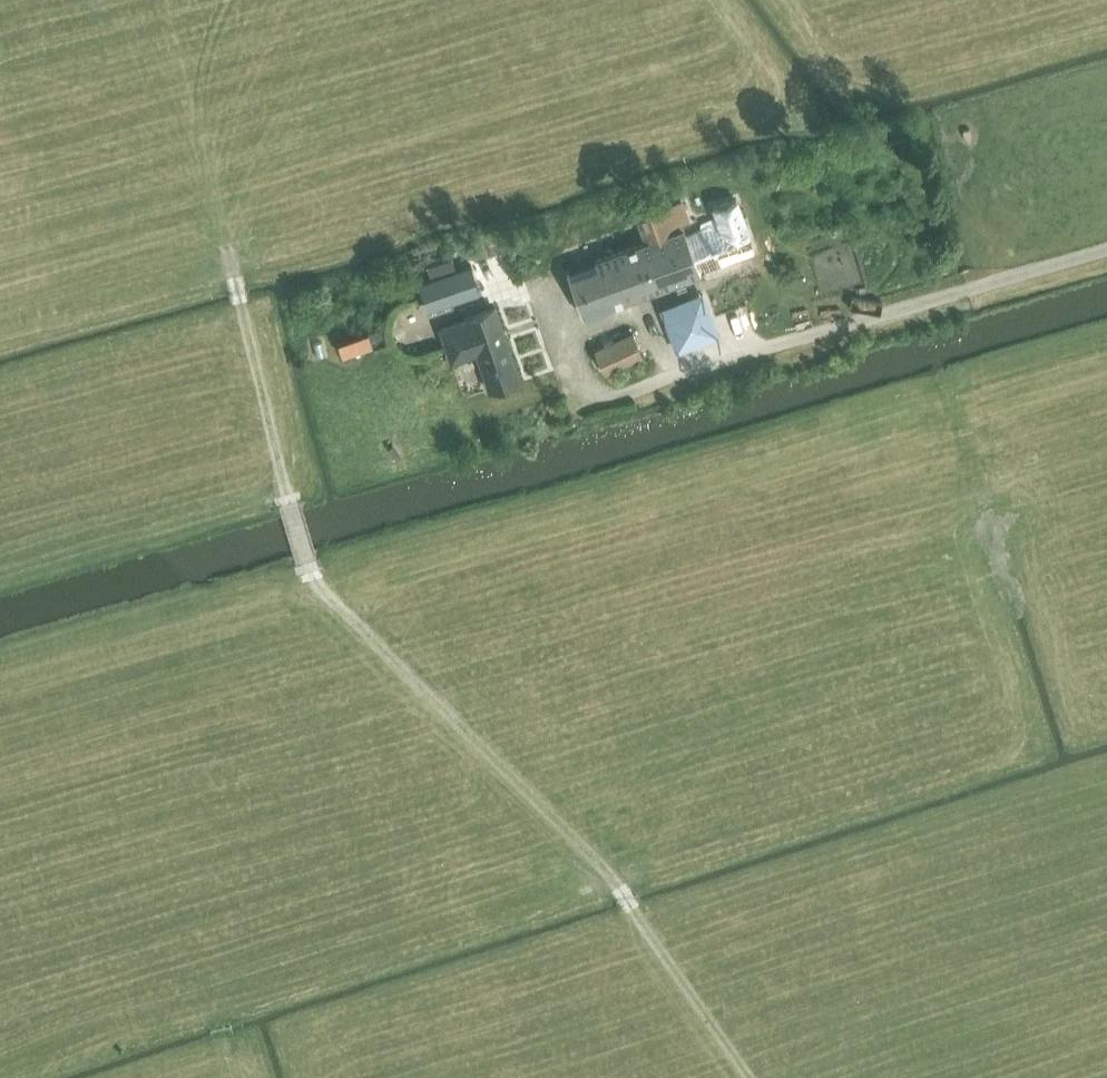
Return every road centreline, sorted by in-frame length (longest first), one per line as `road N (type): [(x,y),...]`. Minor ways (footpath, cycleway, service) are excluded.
road 1 (track): [(234,273),(309,573),(609,873),(748,1077)]

